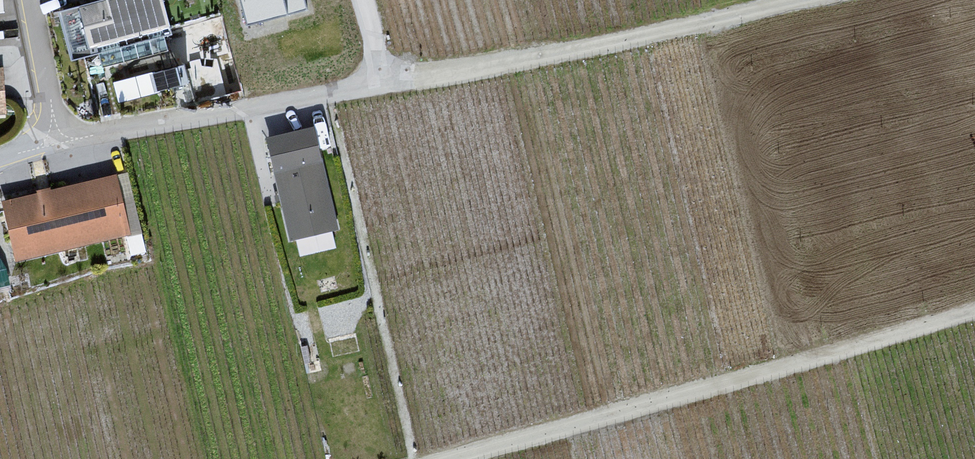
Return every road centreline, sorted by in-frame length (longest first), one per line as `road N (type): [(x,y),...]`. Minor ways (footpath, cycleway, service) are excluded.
road 1 (track): [(974,316),(462,458)]
road 2 (track): [(814,0),(386,87)]
road 3 (residential): [(52,145),(386,87)]
road 4 (residential): [(52,145),(27,0)]

